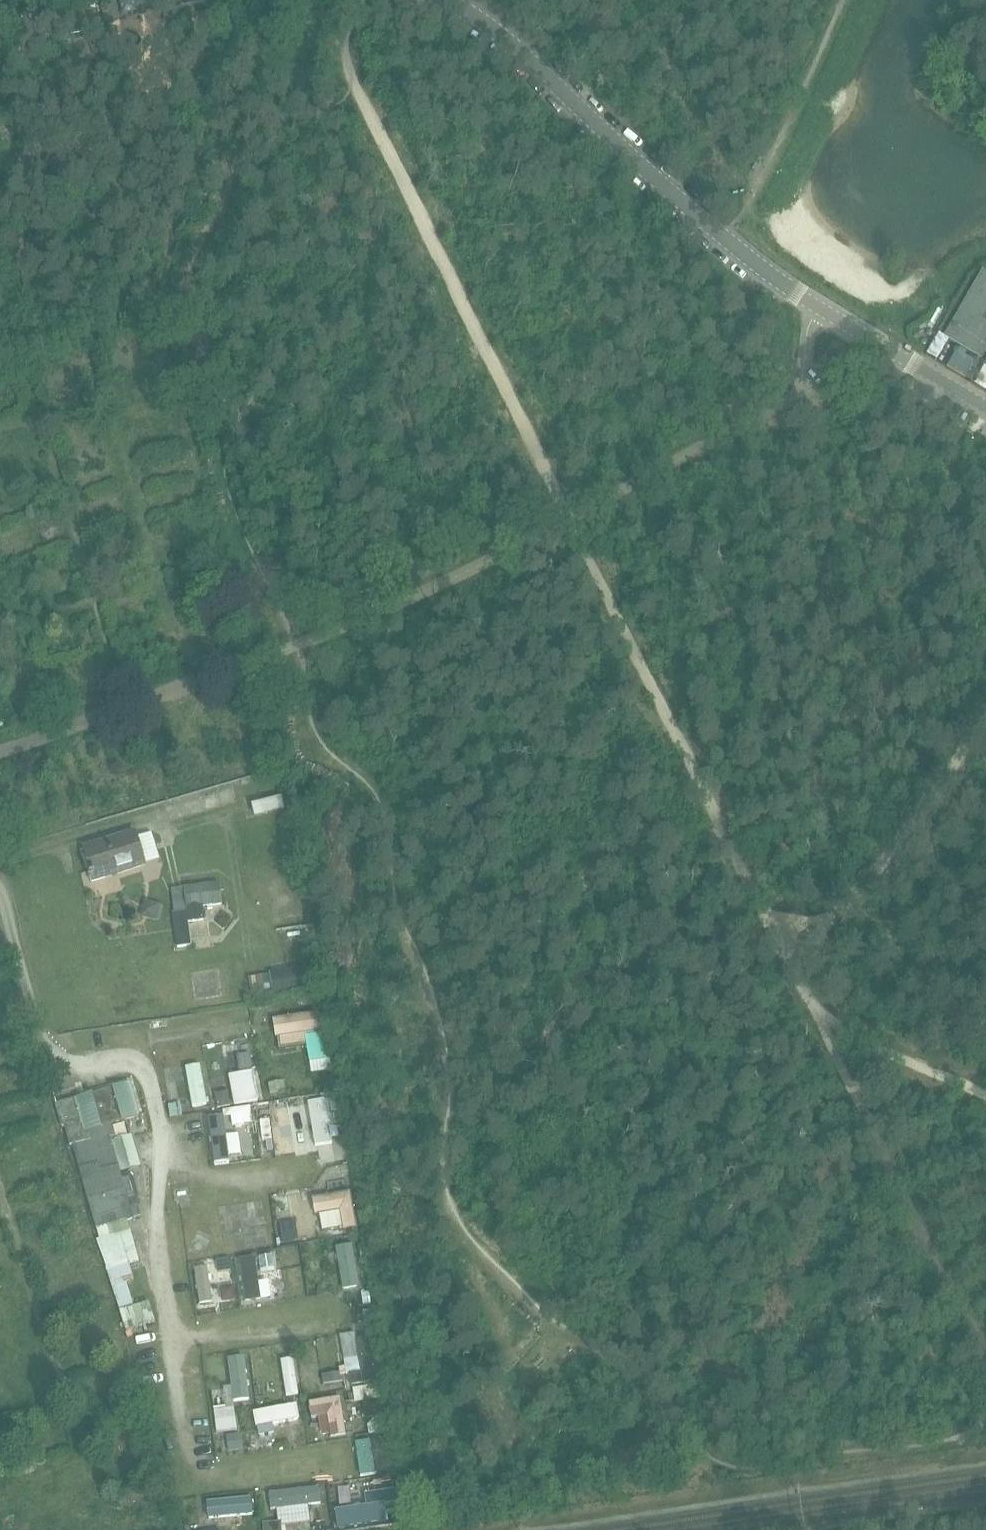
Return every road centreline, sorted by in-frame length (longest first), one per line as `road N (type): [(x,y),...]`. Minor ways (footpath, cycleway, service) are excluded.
road 1 (tertiary): [(985,408),(845,327),(742,251),(441,0)]

